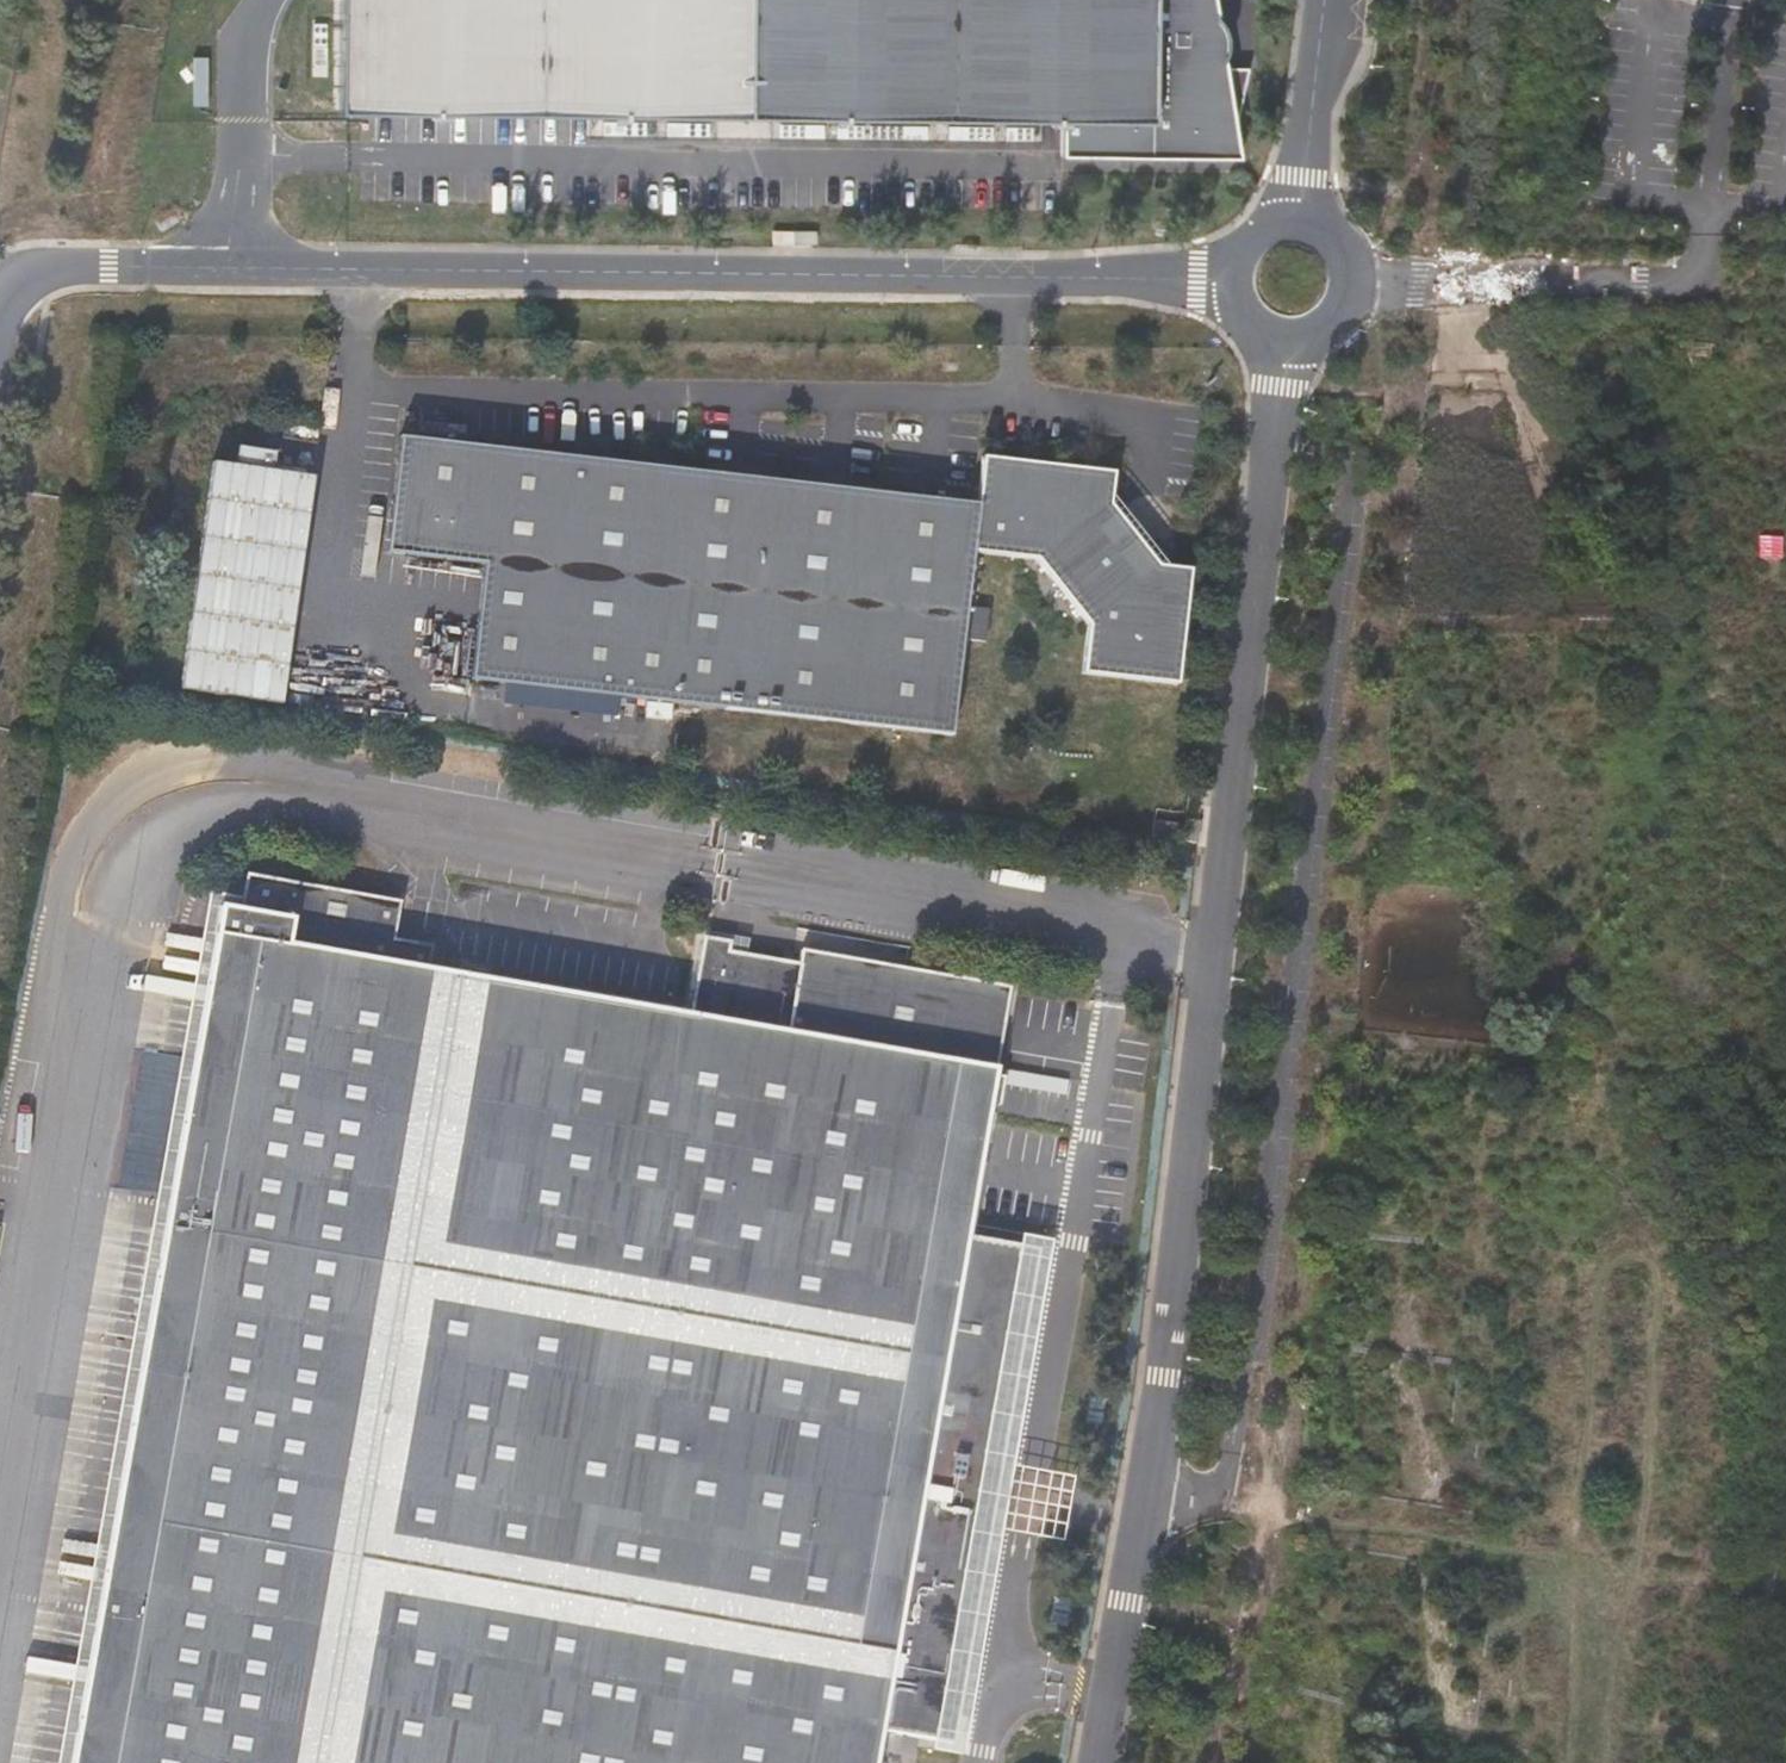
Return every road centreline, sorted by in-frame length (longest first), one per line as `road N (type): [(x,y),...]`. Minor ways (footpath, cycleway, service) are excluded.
road 1 (unclassified): [(1096,1762),(1161,1377),(1283,338)]
road 2 (unclassified): [(1233,279),(55,268),(24,278),(0,351)]
road 3 (unclassified): [(1324,0),(1299,222)]
road 4 (unclassified): [(1283,338),(1319,331),(1349,288),(1343,252),(1299,222)]

